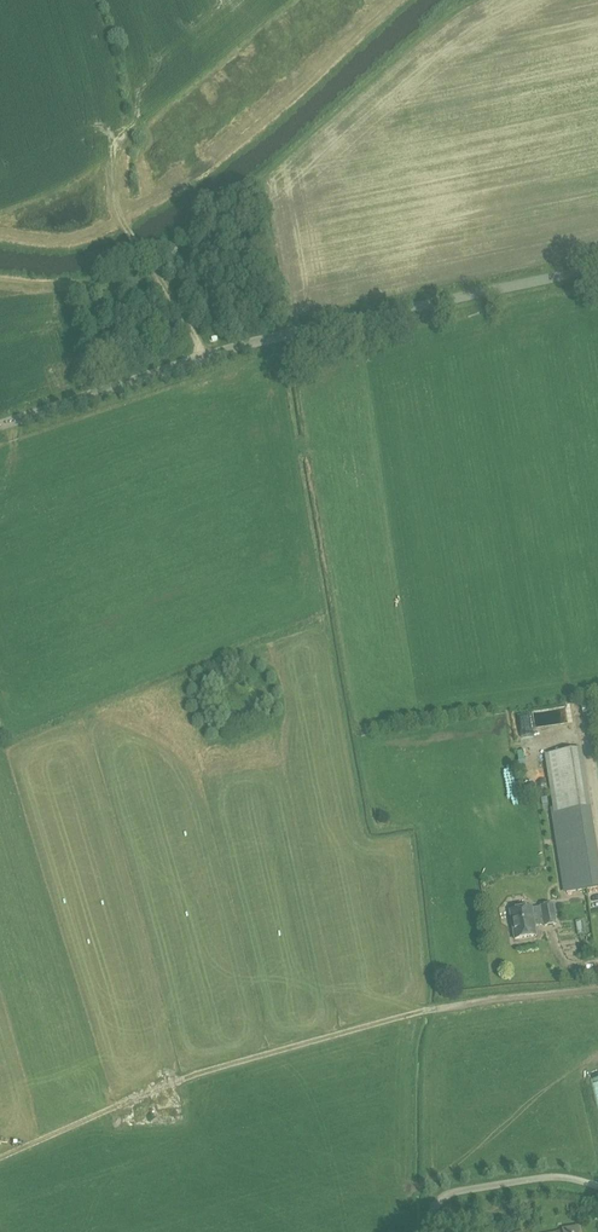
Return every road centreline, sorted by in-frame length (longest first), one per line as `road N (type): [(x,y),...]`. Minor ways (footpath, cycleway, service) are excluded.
road 1 (track): [(597,989),(405,1015),(187,1077),(0,1157)]
road 2 (unclassified): [(0,424),(282,333),(597,267)]
road 3 (unclassified): [(597,1186),(550,1177),(451,1193),(434,1209),(432,1231)]
road 4 (track): [(205,355),(119,213)]

